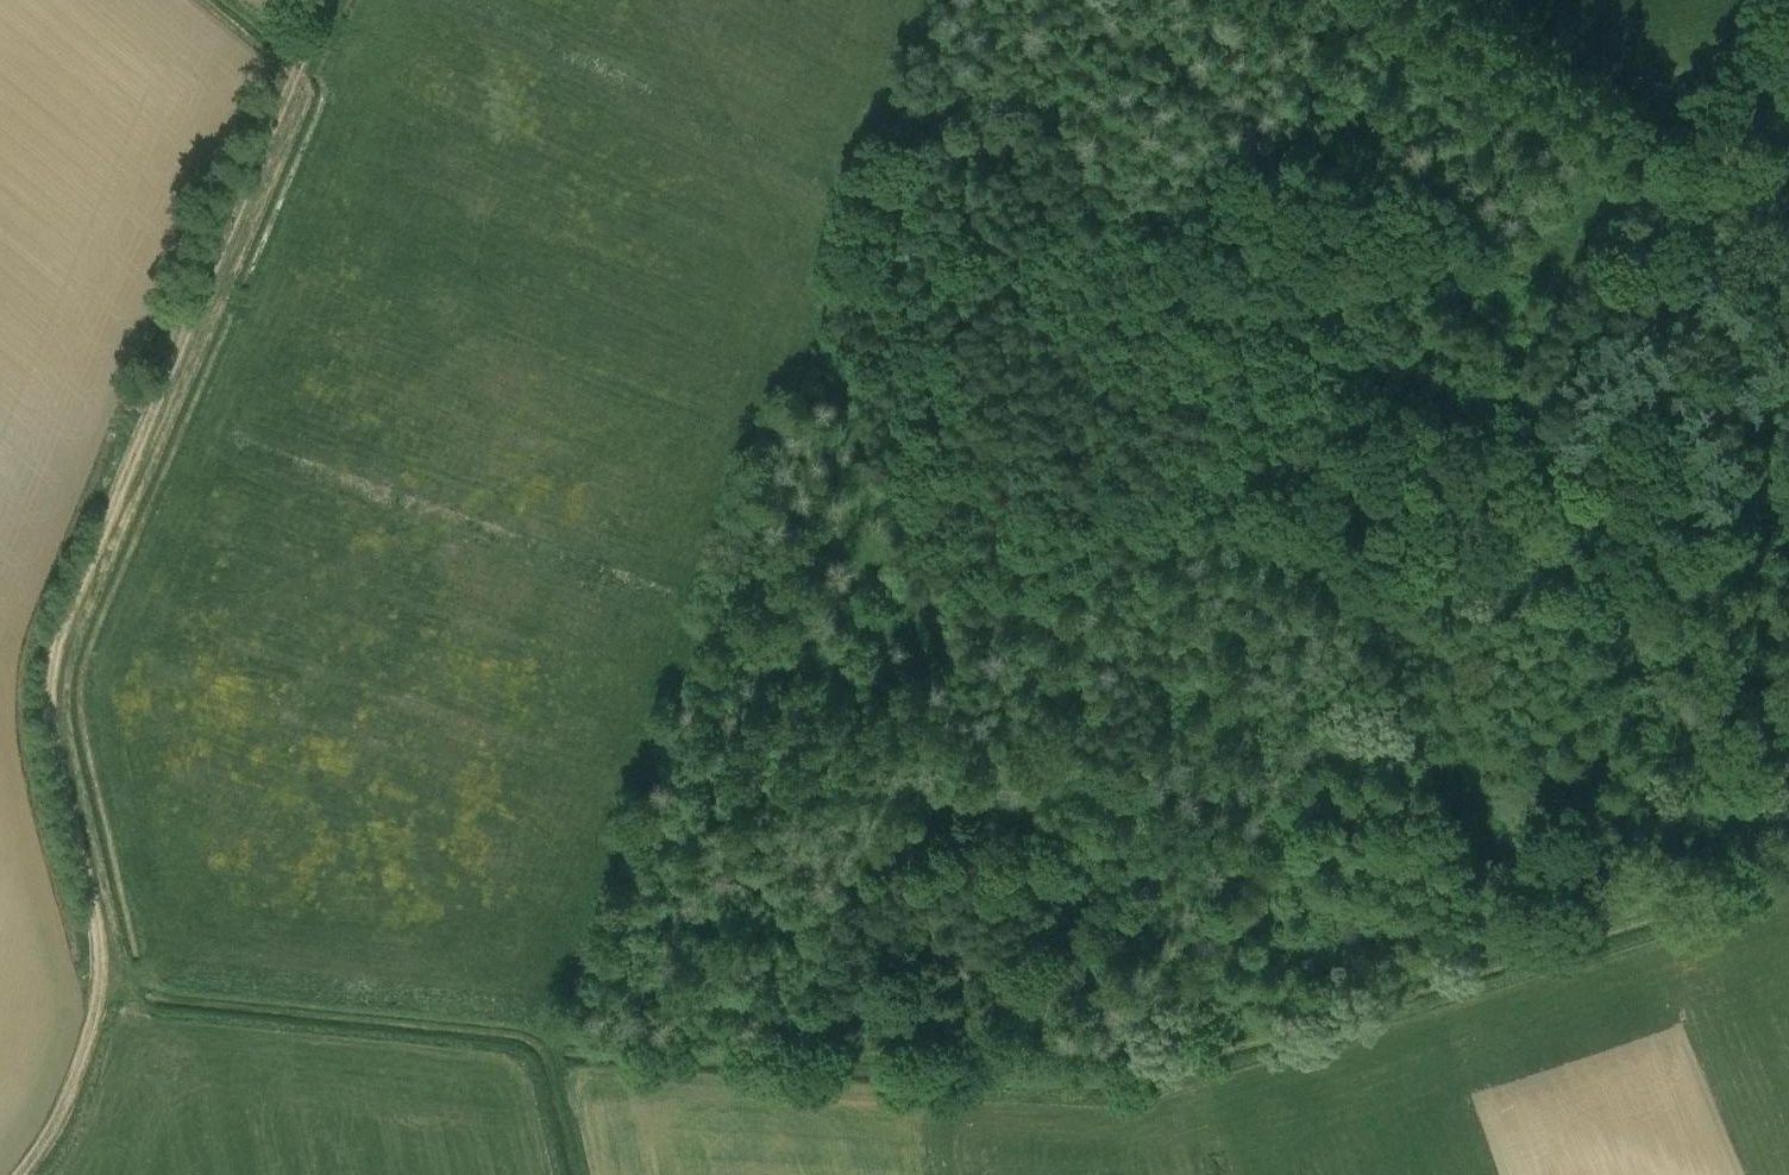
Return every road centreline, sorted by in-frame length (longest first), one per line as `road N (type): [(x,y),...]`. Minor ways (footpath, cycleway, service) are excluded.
road 1 (track): [(25,1174),(78,1073),(101,958),(53,749),(51,647),(295,71)]
road 2 (track): [(1706,196),(1181,1056)]
road 3 (track): [(1706,196),(1411,0)]
road 4 (track): [(1706,196),(1788,337)]
road 5 (track): [(1788,60),(1706,196)]

